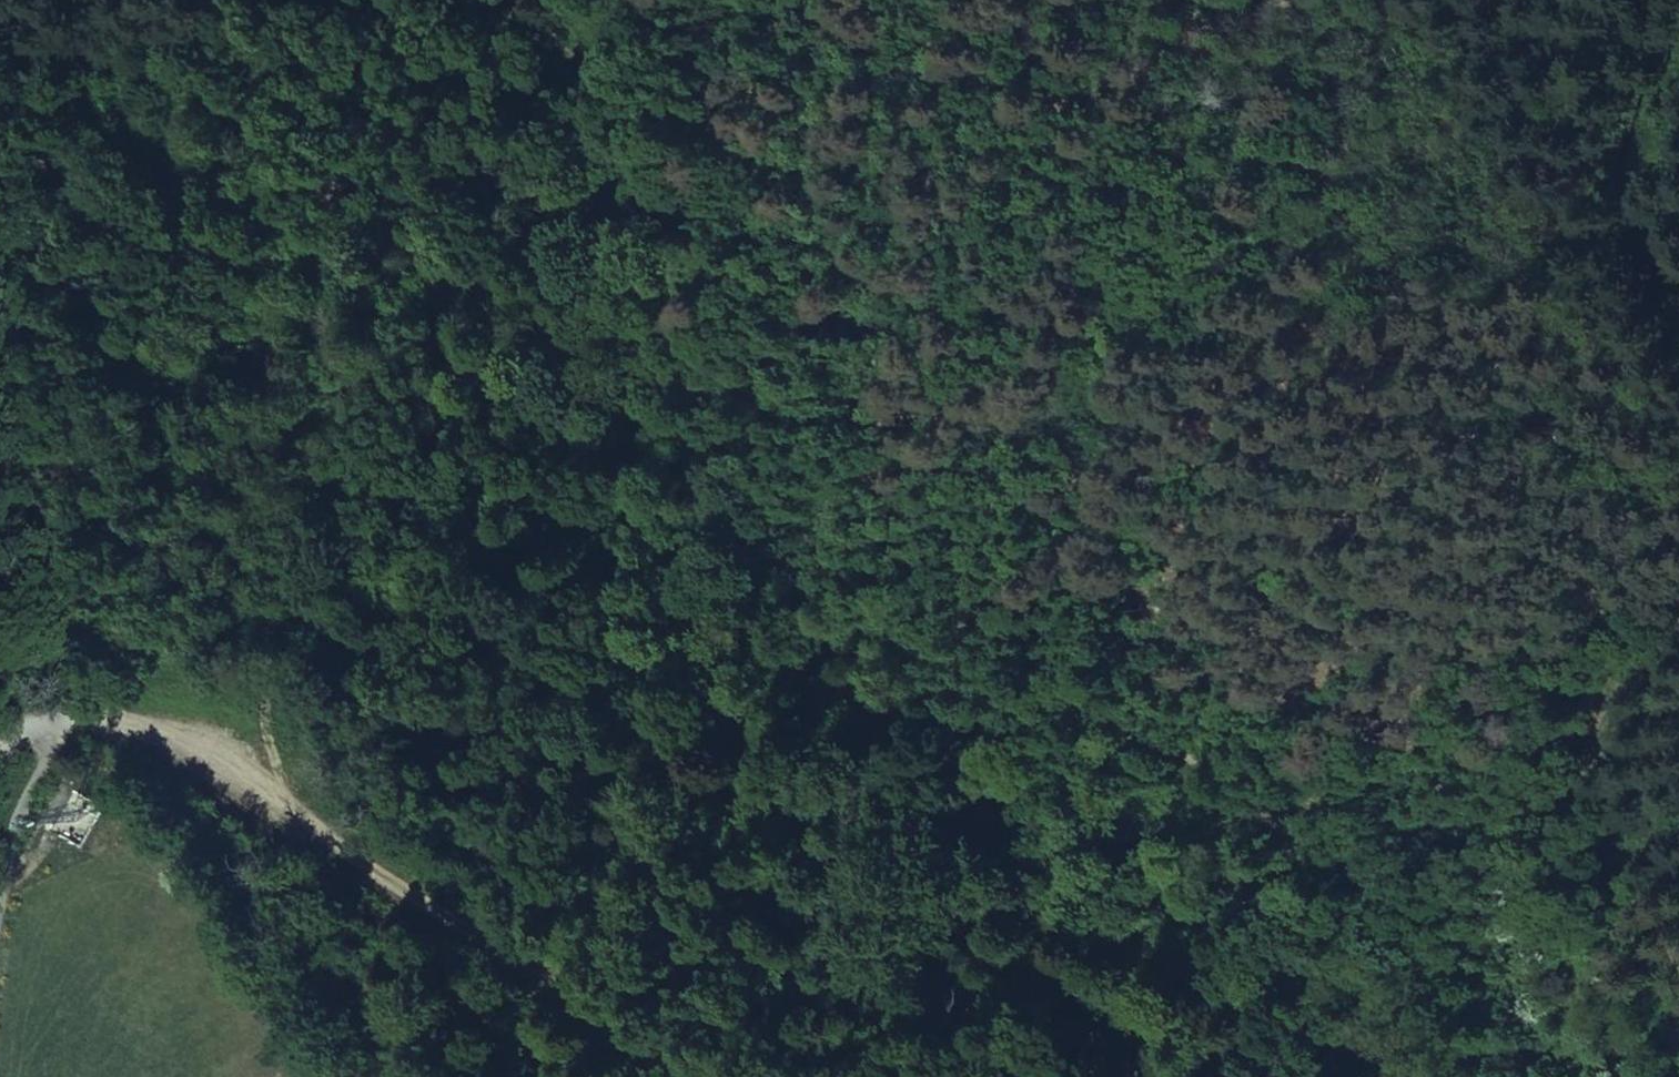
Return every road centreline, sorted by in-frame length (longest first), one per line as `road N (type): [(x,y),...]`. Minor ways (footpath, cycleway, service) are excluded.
road 1 (track): [(703,1076),(470,961),(208,734),(63,732)]
road 2 (track): [(580,1076),(374,877)]
road 3 (track): [(0,898),(20,816),(63,732),(10,742),(0,753)]

